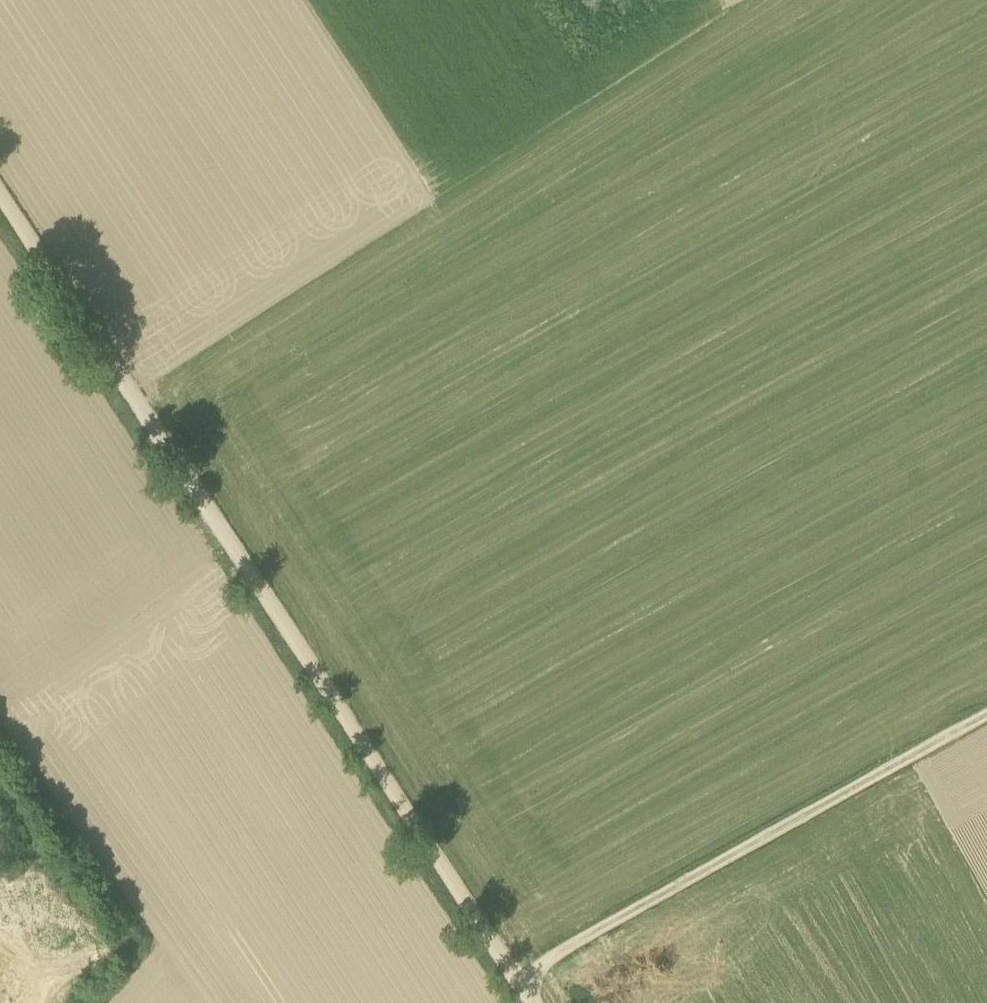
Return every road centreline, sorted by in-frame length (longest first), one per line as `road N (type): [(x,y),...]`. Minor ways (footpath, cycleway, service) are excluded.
road 1 (track): [(533,1002),(0,192)]
road 2 (track): [(519,981),(986,714)]

